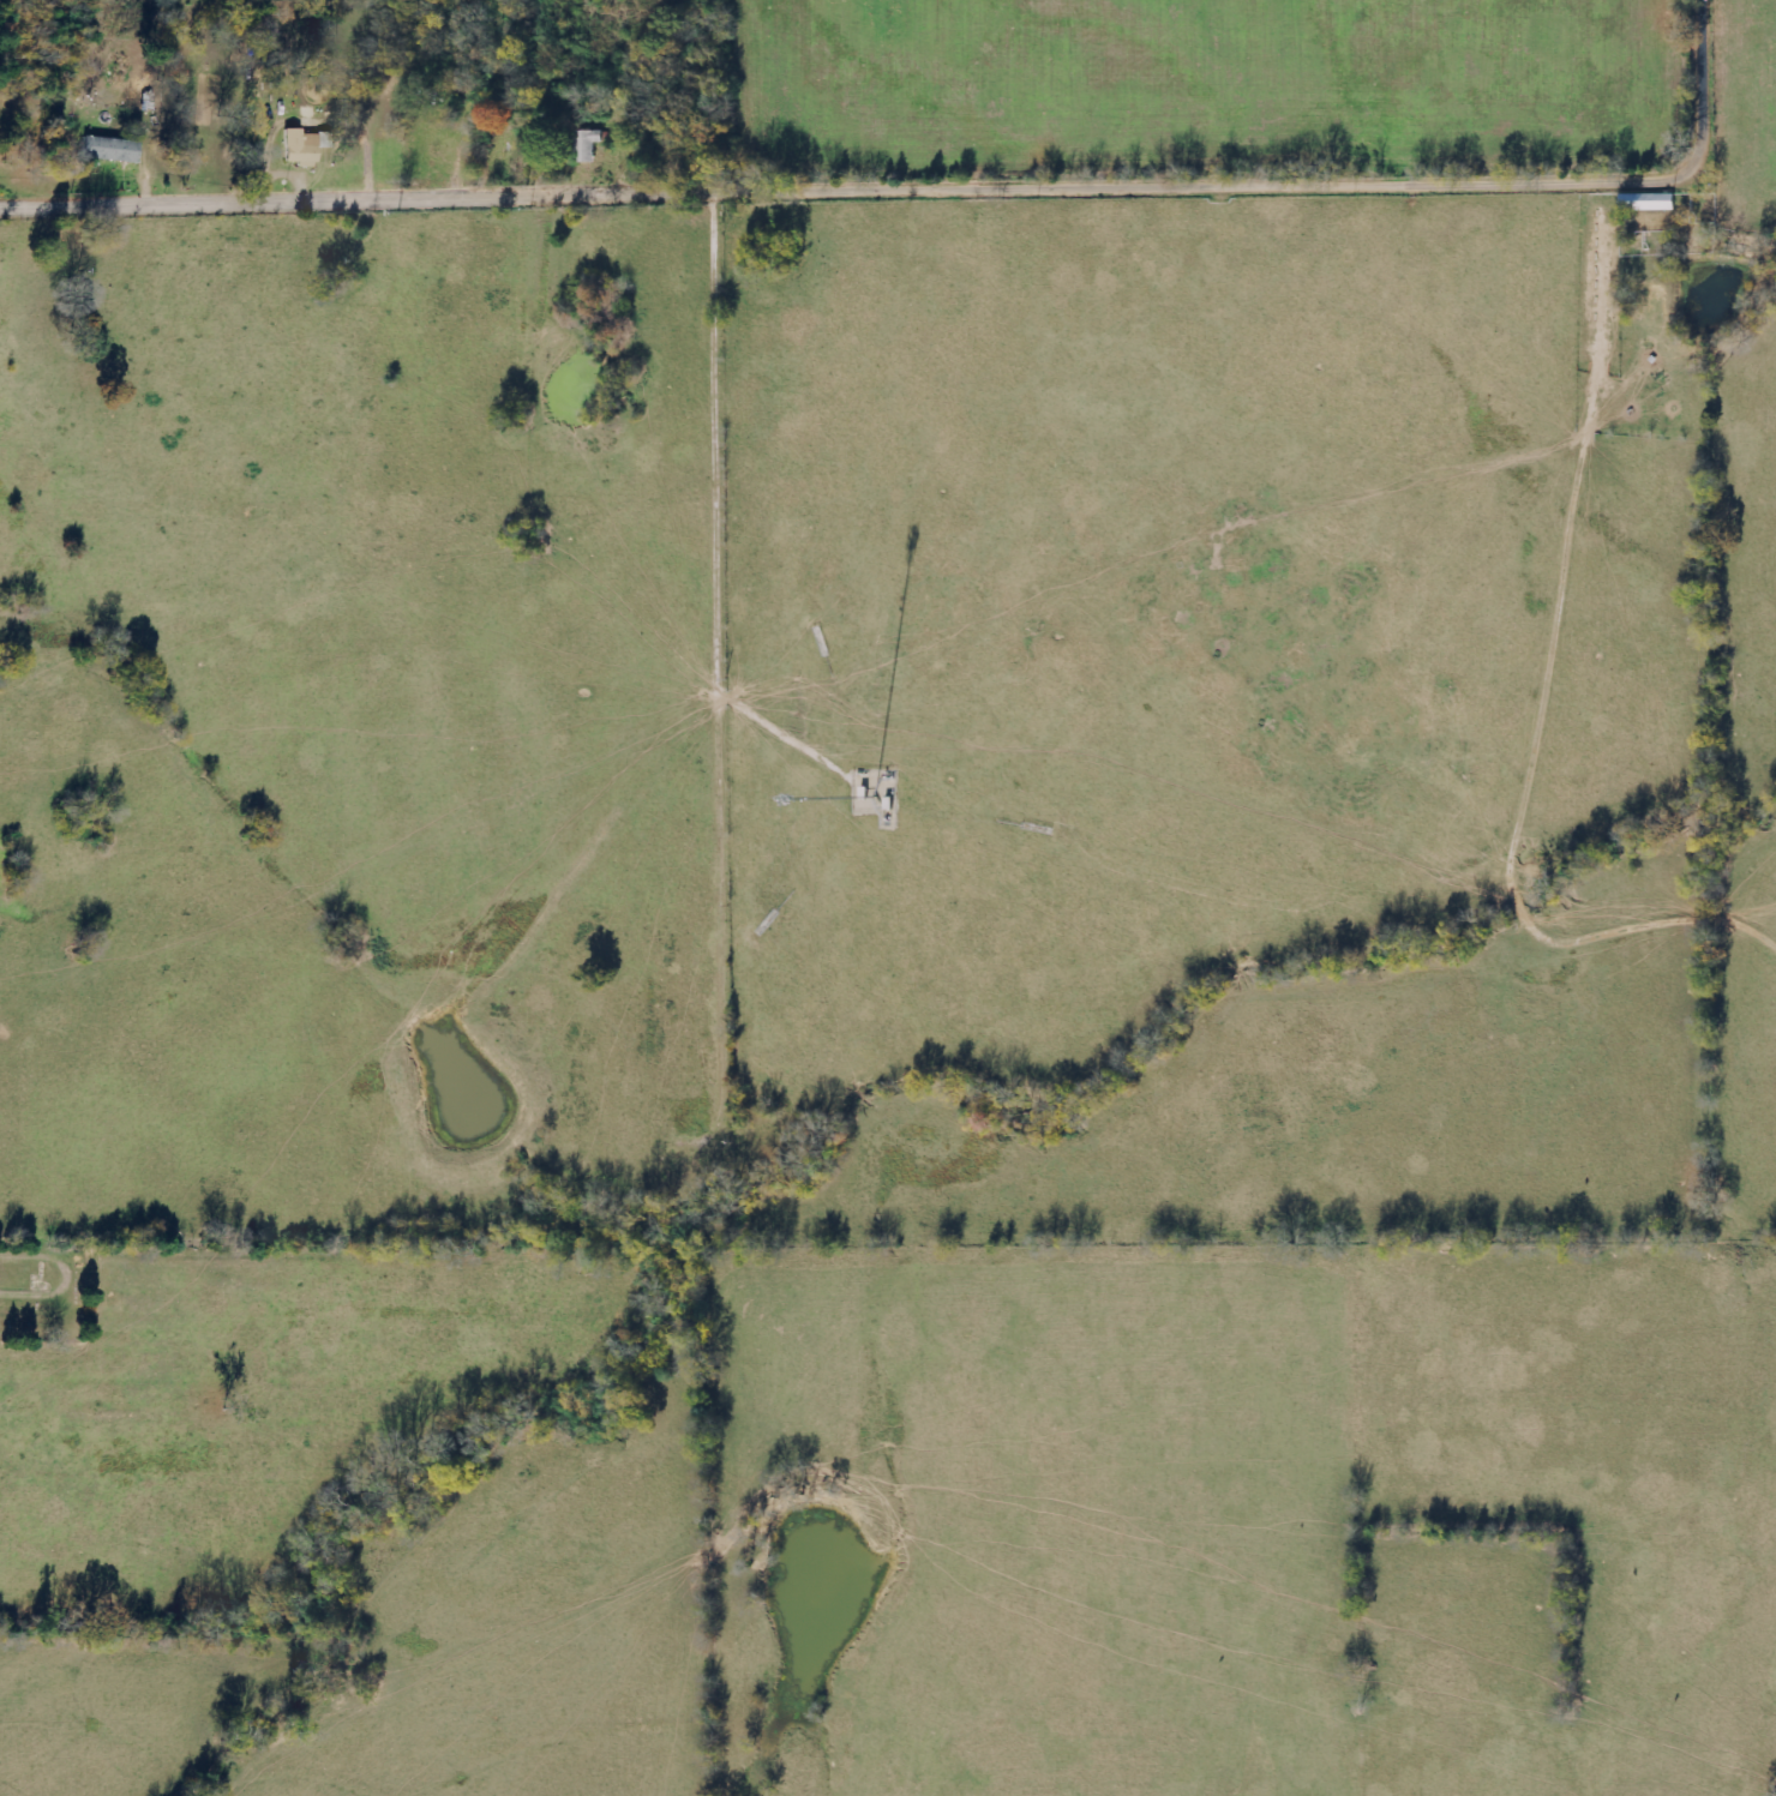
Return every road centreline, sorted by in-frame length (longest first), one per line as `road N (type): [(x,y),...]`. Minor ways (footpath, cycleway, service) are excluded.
road 1 (residential): [(901,196),(1679,185),(1714,164),(1713,0)]
road 2 (residential): [(901,196),(0,210)]

